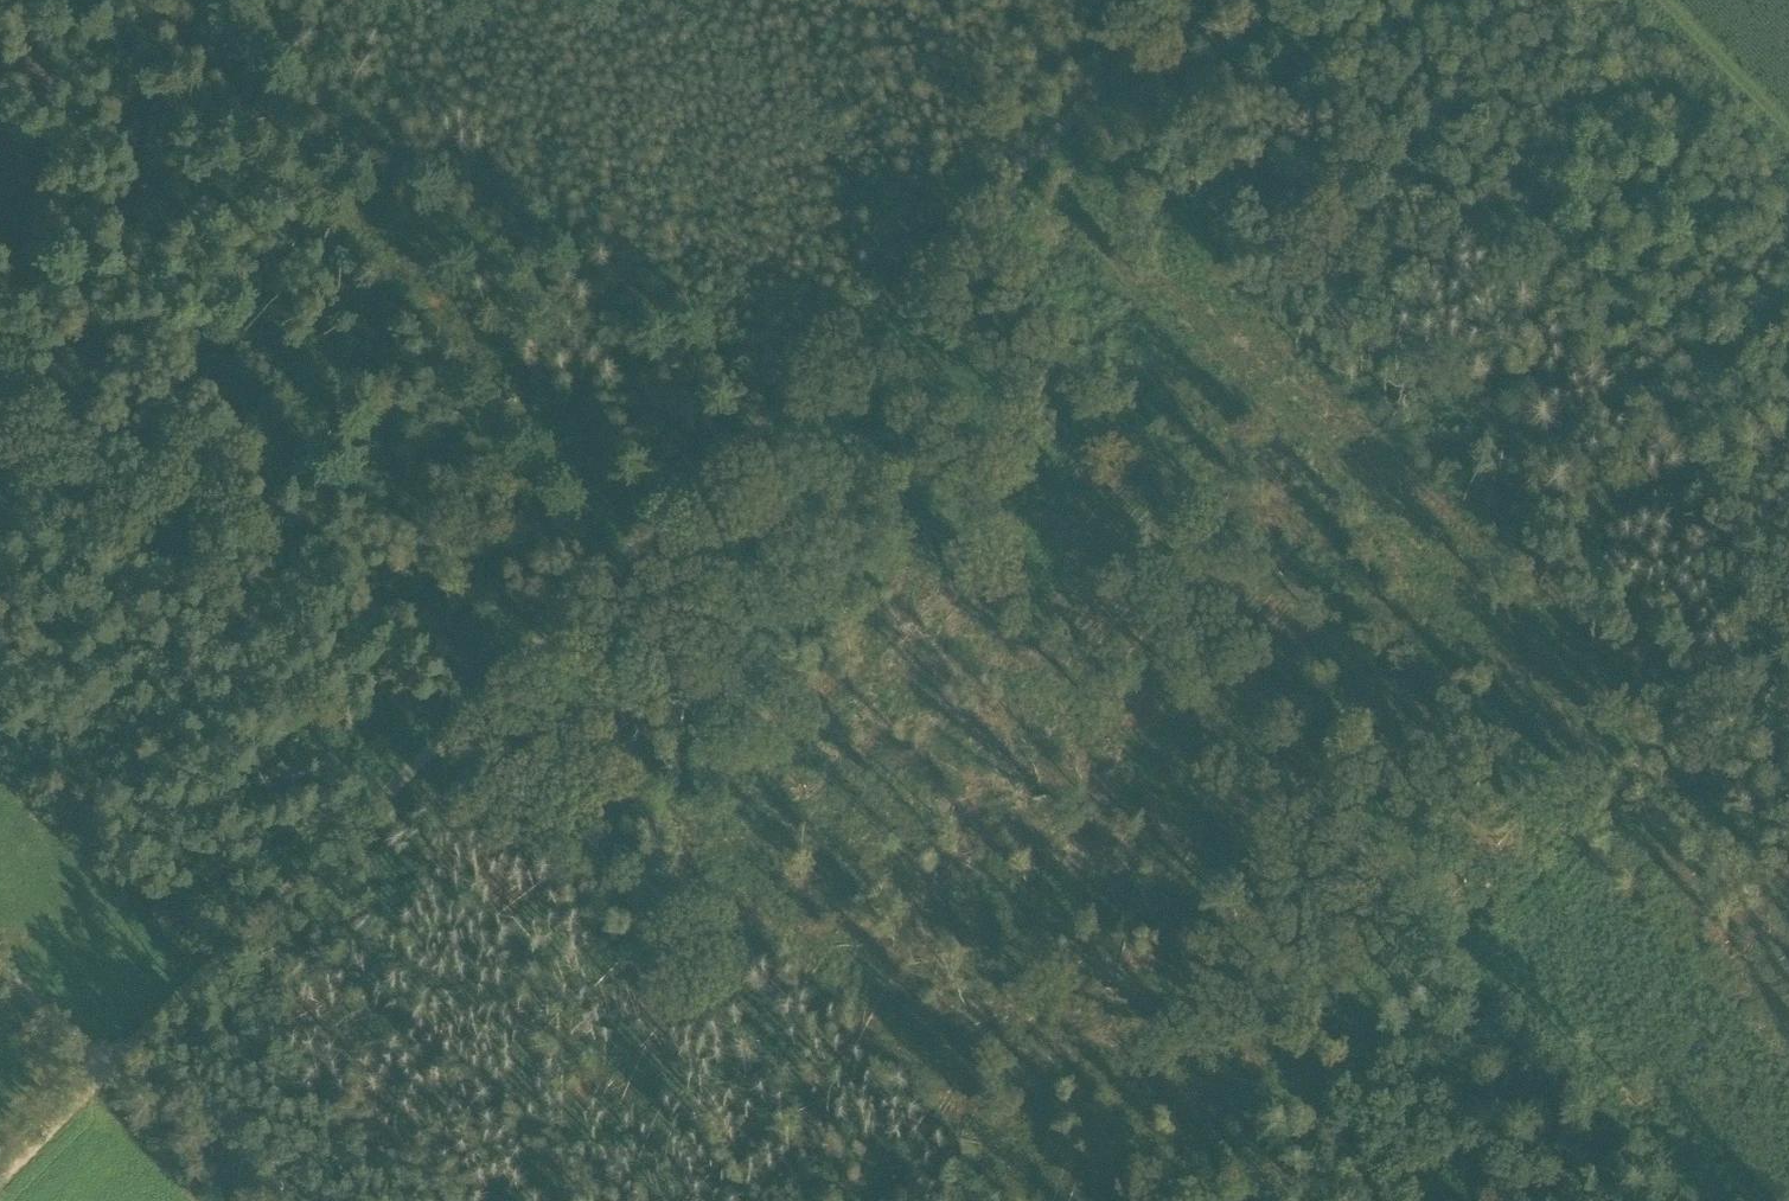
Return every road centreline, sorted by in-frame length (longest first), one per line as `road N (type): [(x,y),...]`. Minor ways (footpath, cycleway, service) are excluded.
road 1 (unclassified): [(1191,0),(0,1173)]
road 2 (track): [(1181,1200),(1788,595)]
road 3 (track): [(1788,134),(1659,0)]

